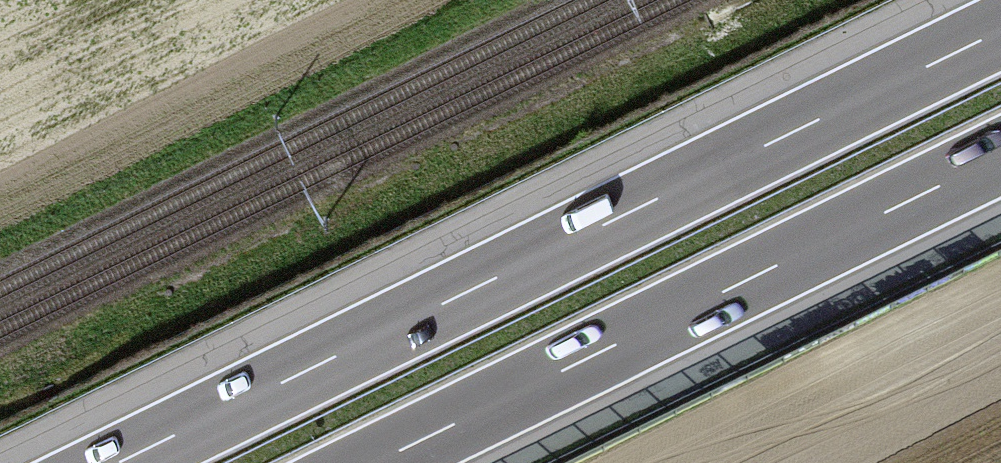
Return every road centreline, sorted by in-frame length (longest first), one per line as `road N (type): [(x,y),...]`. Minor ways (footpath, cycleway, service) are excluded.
road 1 (motorway): [(1000,31),(120,462)]
road 2 (motorway): [(375,462),(1000,156)]

